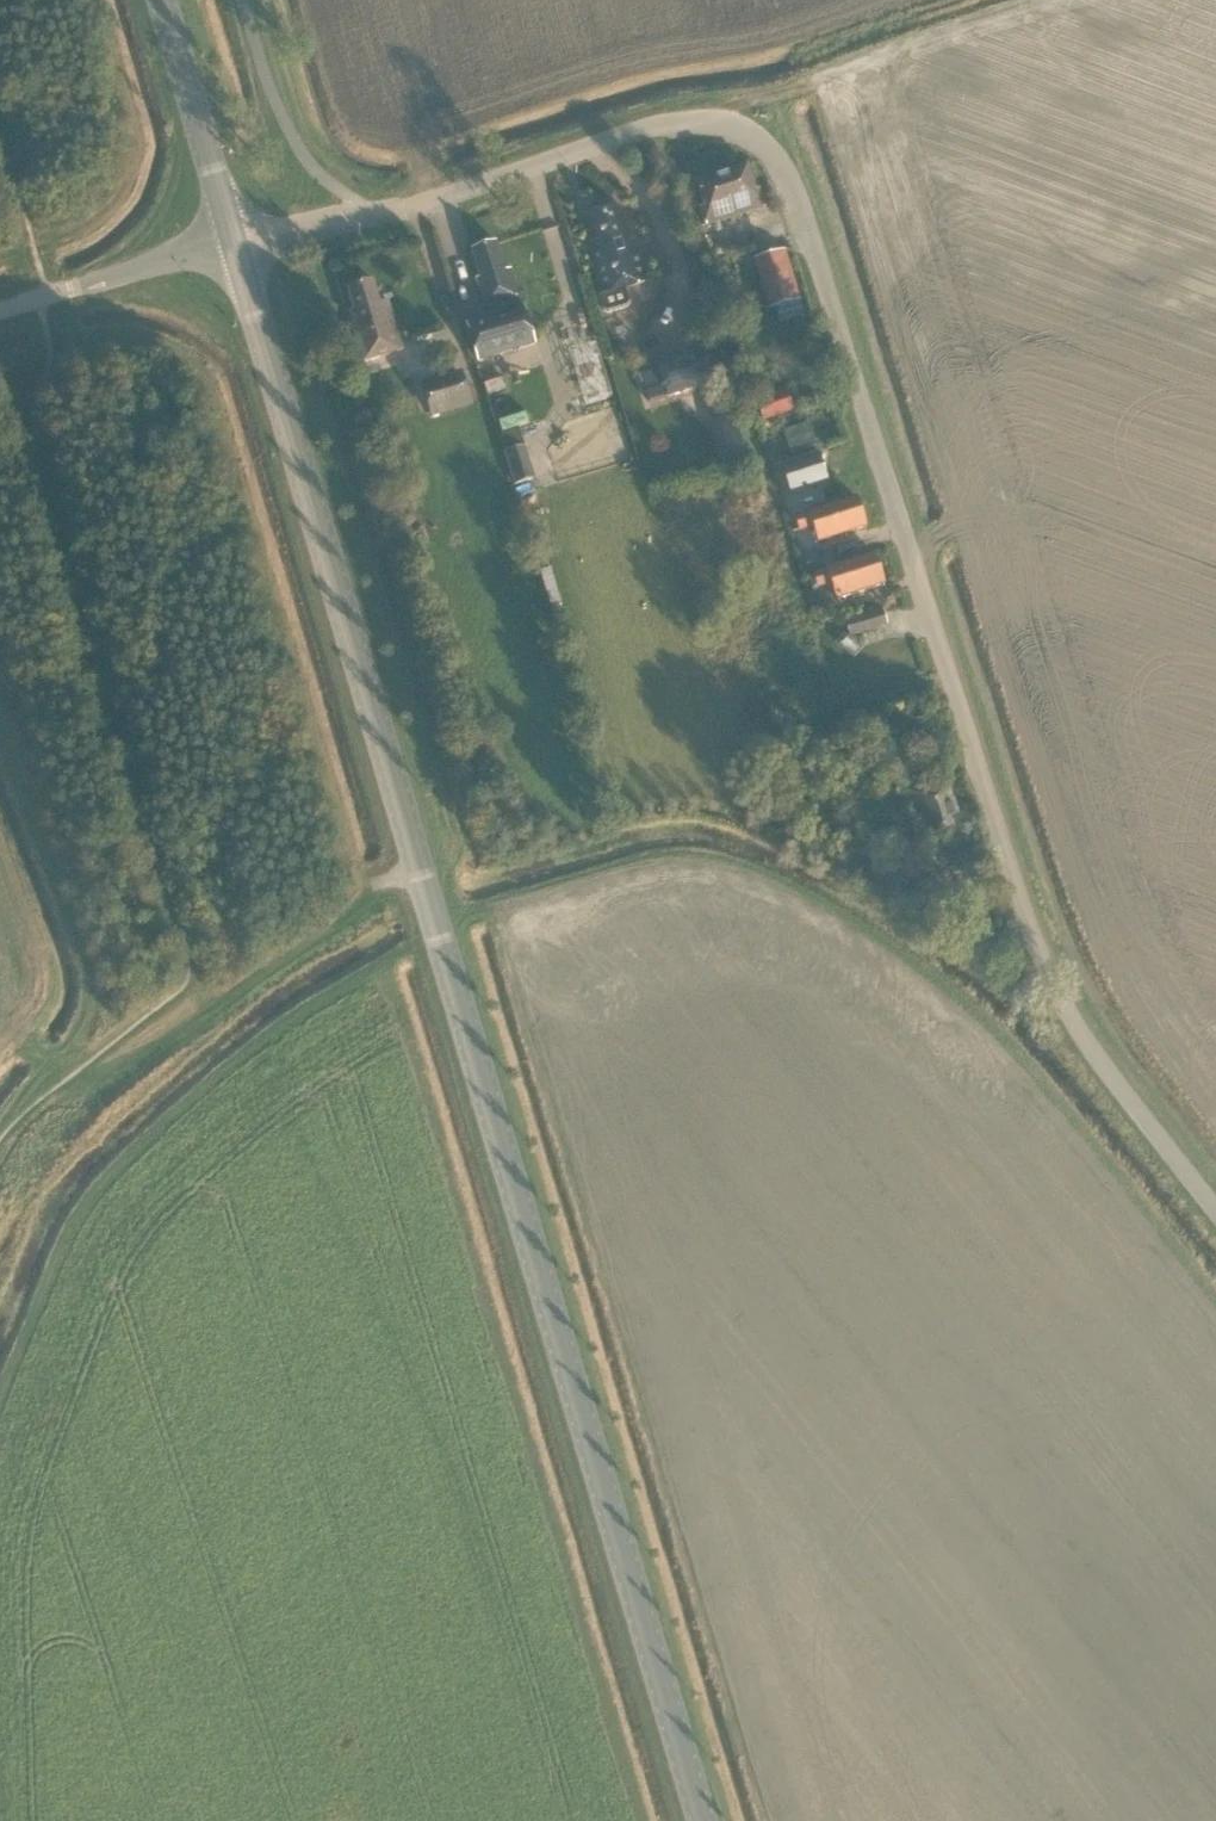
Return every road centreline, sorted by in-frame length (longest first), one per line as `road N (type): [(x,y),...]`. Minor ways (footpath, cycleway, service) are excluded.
road 1 (unclassified): [(1215,1212),(1087,1044),(1047,971),(790,186),(763,143),(724,124),(633,131),(444,196),(234,242)]
road 2 (secondary): [(703,1820),(234,242)]
road 3 (secondary): [(234,242),(164,0)]
road 4 (unclassified): [(48,296),(234,242)]

